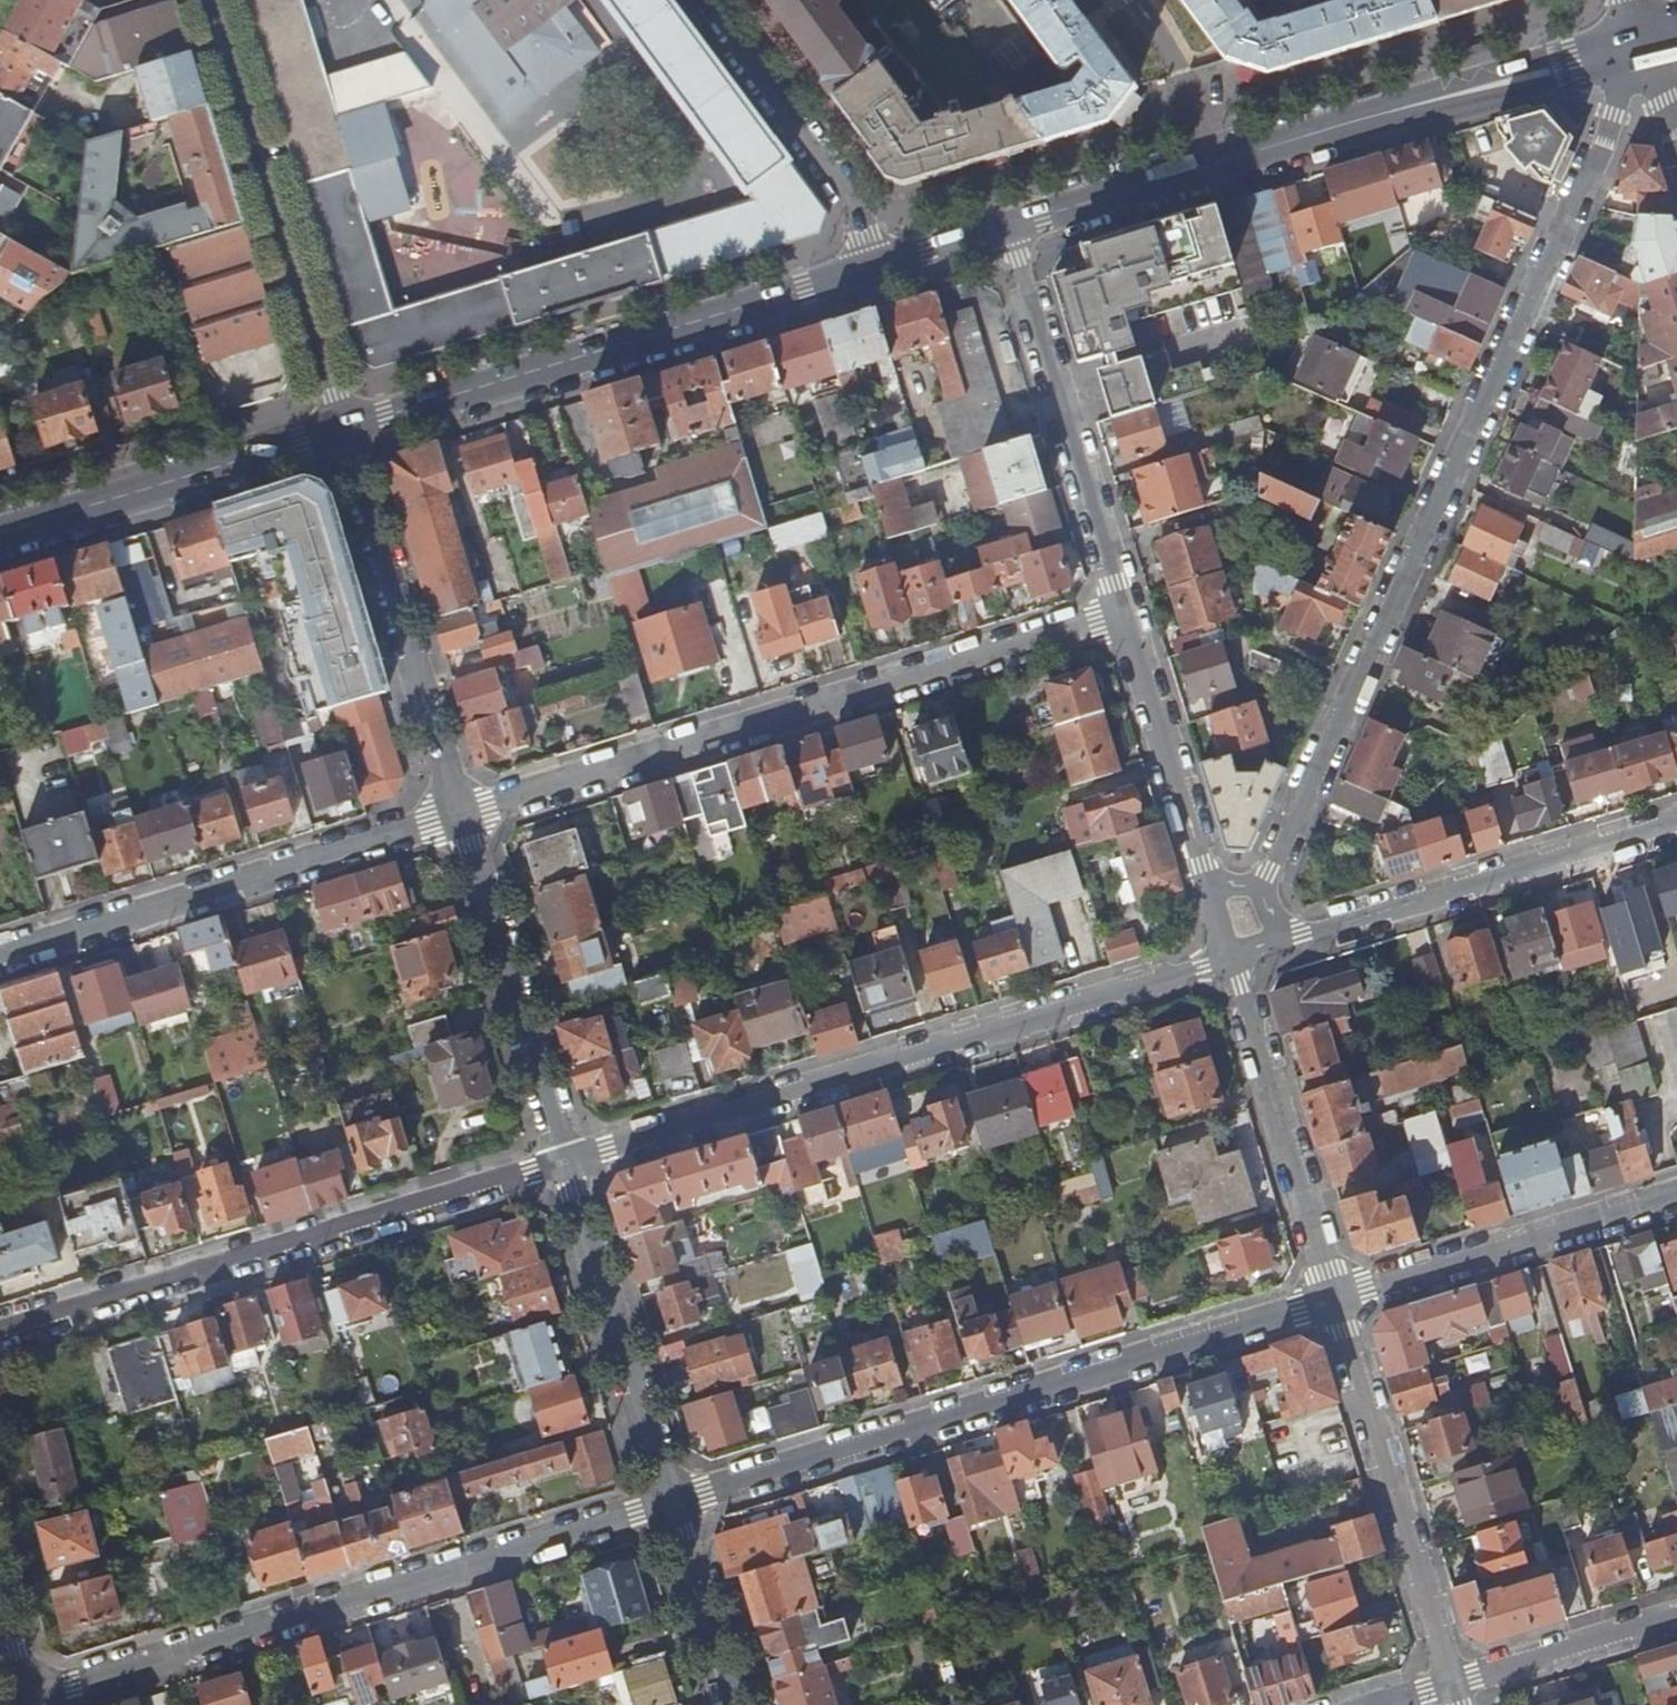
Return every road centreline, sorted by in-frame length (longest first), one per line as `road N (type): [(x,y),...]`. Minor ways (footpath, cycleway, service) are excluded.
road 1 (residential): [(1643,45),(1263,892)]
road 2 (residential): [(1124,610),(455,817)]
road 3 (residential): [(567,1161),(1233,959)]
road 4 (residential): [(1337,1299),(677,1504)]
road 5 (residential): [(677,1504),(24,1701)]
road 6 (residential): [(0,1338),(567,1161)]
road 7 (secondary): [(345,427),(886,263)]
road 8 (residential): [(455,817),(0,957)]
road 9 (residential): [(345,427),(215,0)]
road 10 (secondary): [(1221,165),(1643,45)]
road 11 (residential): [(1282,944),(1676,824)]
road 12 (residential): [(345,427),(455,817)]
road 13 (residential): [(1451,1684),(1337,1299)]
road 14 (residential): [(1124,610),(1009,227)]
road 15 (residential): [(455,817),(567,1161)]
road 16 (residential): [(567,1161),(677,1504)]
road 17 (secondary): [(0,530),(345,427)]
road 18 (residential): [(1337,1299),(1233,959)]
road 19 (residential): [(1676,1195),(1337,1299)]
road 20 (residential): [(693,0),(886,263)]
road 21 (residential): [(1208,887),(1124,610)]
road 22 (residential): [(1451,1684),(1676,1617)]
road 23 (secondary): [(1009,227),(1221,165)]
road 24 (residential): [(677,1504),(734,1704)]
road 25 (residential): [(1221,165),(1179,72),(1130,0)]
road 26 (secondary): [(886,263),(1009,227)]

